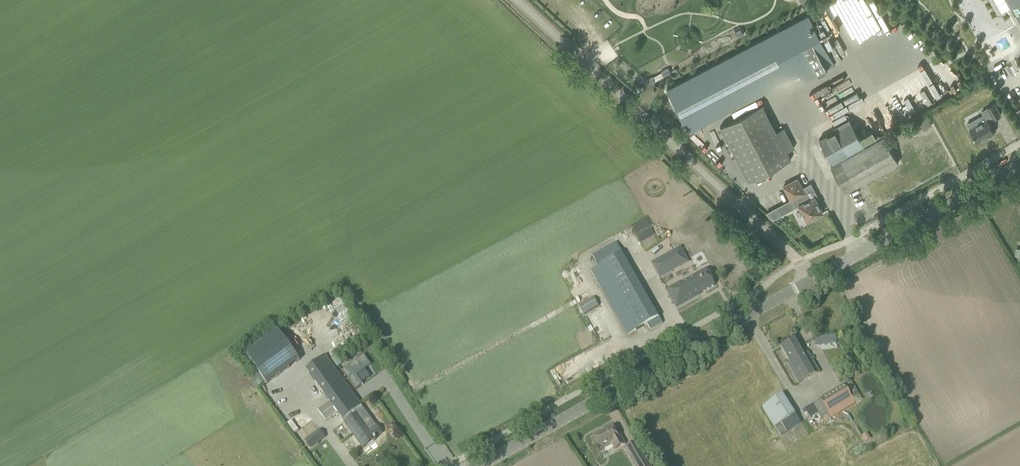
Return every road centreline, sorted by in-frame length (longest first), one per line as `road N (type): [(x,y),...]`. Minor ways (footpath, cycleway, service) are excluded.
road 1 (unclassified): [(809,281),(786,250),(509,0)]
road 2 (tertiary): [(479,465),(809,281)]
road 3 (tertiary): [(809,281),(1019,163)]

